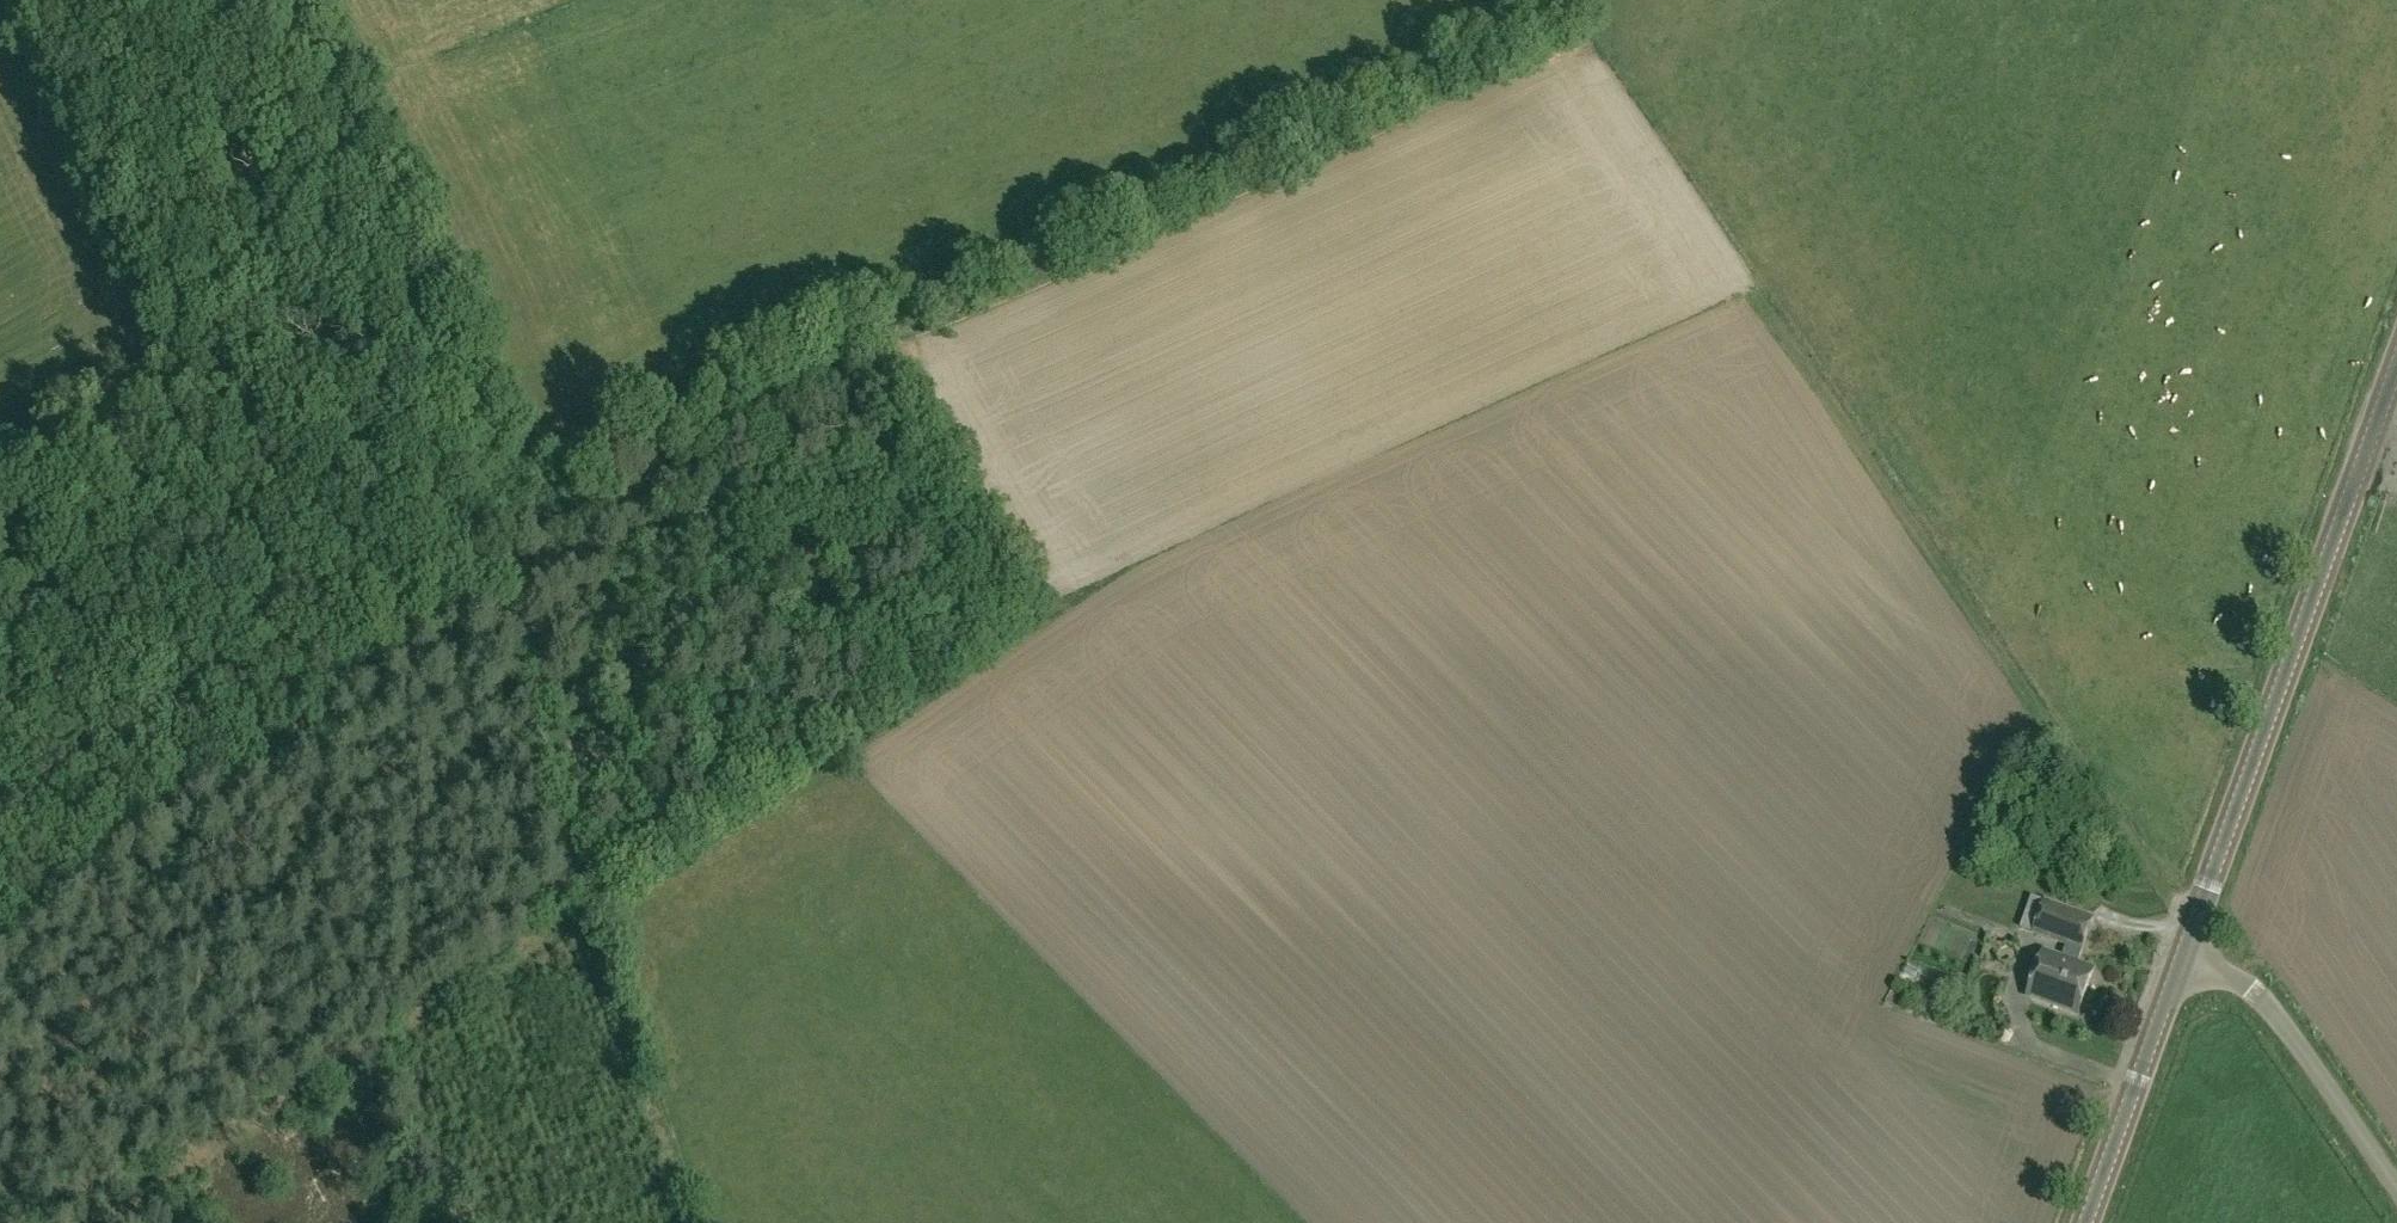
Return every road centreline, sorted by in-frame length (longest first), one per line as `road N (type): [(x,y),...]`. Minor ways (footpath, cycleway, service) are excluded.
road 1 (tertiary): [(2191,956),(2396,366)]
road 2 (unclassified): [(2191,956),(2255,999),(2396,1202)]
road 3 (tertiary): [(2093,1222),(2191,956)]

